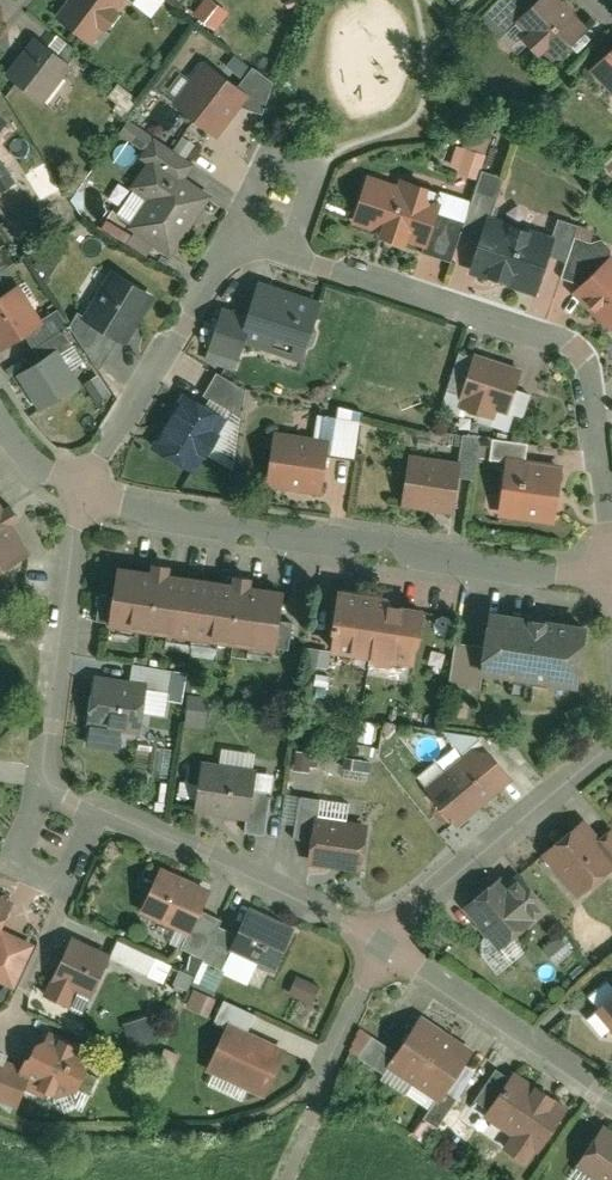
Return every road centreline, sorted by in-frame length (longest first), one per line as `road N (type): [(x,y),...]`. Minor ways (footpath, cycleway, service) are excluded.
road 1 (residential): [(382,941),(51,787),(43,765),(82,494)]
road 2 (residential): [(82,494),(608,570)]
road 3 (residential): [(292,255),(562,342),(584,362),(608,570)]
road 4 (residential): [(611,748),(382,941)]
road 5 (residential): [(82,494),(179,320),(236,238)]
road 6 (residential): [(382,941),(611,1088)]
road 7 (residential): [(236,238),(266,154),(319,173),(292,255)]
road 8 (residential): [(382,941),(321,1079)]

